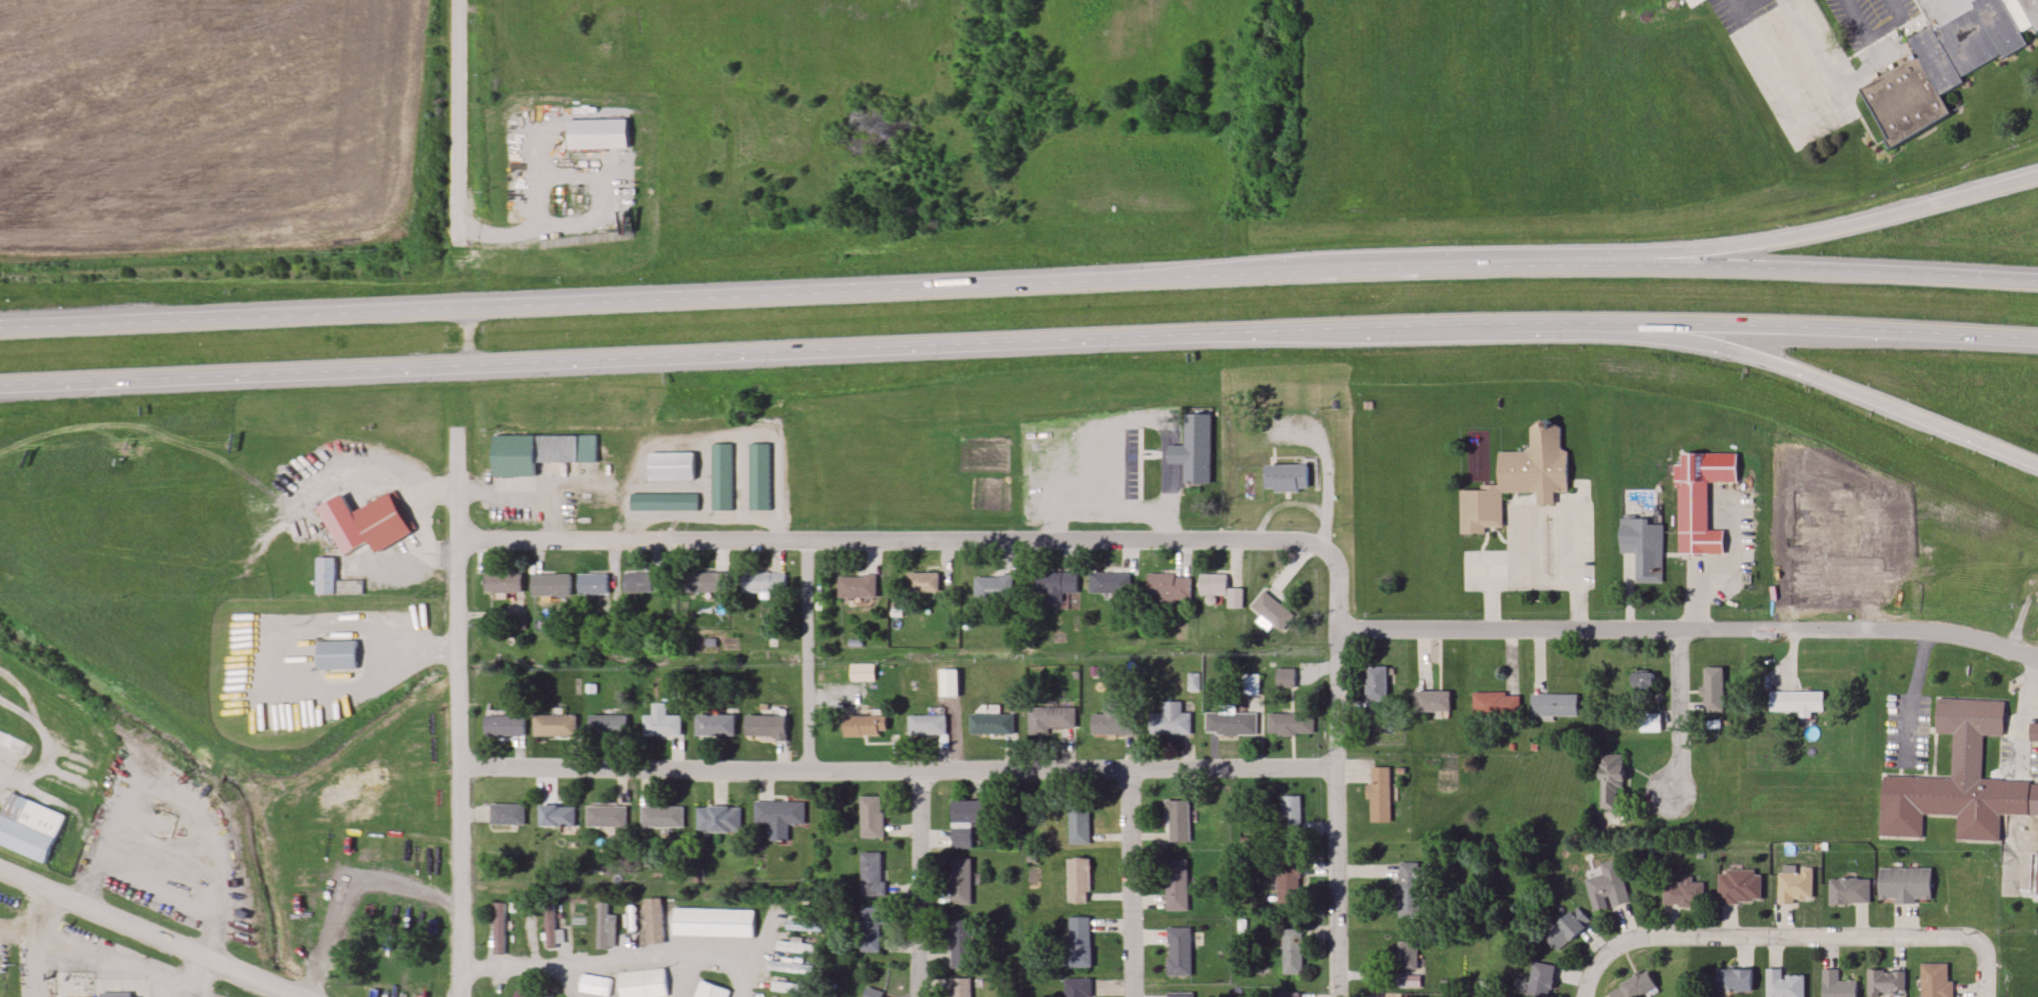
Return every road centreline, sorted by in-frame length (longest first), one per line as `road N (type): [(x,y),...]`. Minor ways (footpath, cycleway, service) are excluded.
road 1 (trunk): [(2037,284),(1576,261),(0,327)]
road 2 (trunk): [(0,388),(1201,334)]
road 3 (residential): [(463,764),(1336,766)]
road 4 (residential): [(1319,544),(457,540)]
road 5 (trunk): [(1201,334),(1591,321),(2037,339)]
road 6 (residential): [(1338,630),(1933,634),(2037,664)]
road 7 (residential): [(463,996),(455,429)]
road 8 (residential): [(1584,996),(1597,961),(1614,945),(1641,939),(1950,937),(1986,952),(1987,996)]
road 9 (trunk): [(2037,176),(1760,240),(1576,261)]
road 10 (trunk): [(1591,321),(1745,354),(2037,463)]
road 11 (residential): [(1339,996),(1339,581),(1334,556),(1319,544)]
road 12 (secondary): [(303,996),(0,869)]
road 13 (residential): [(746,996),(747,963),(463,969)]
road 14 (residential): [(457,246),(459,0)]
road 15 (residential): [(1133,996),(1130,767)]
road 16 (residential): [(809,769),(807,541)]
road 17 (residential): [(920,996),(919,768)]
road 18 (residential): [(1678,633),(1678,767),(1669,796)]

